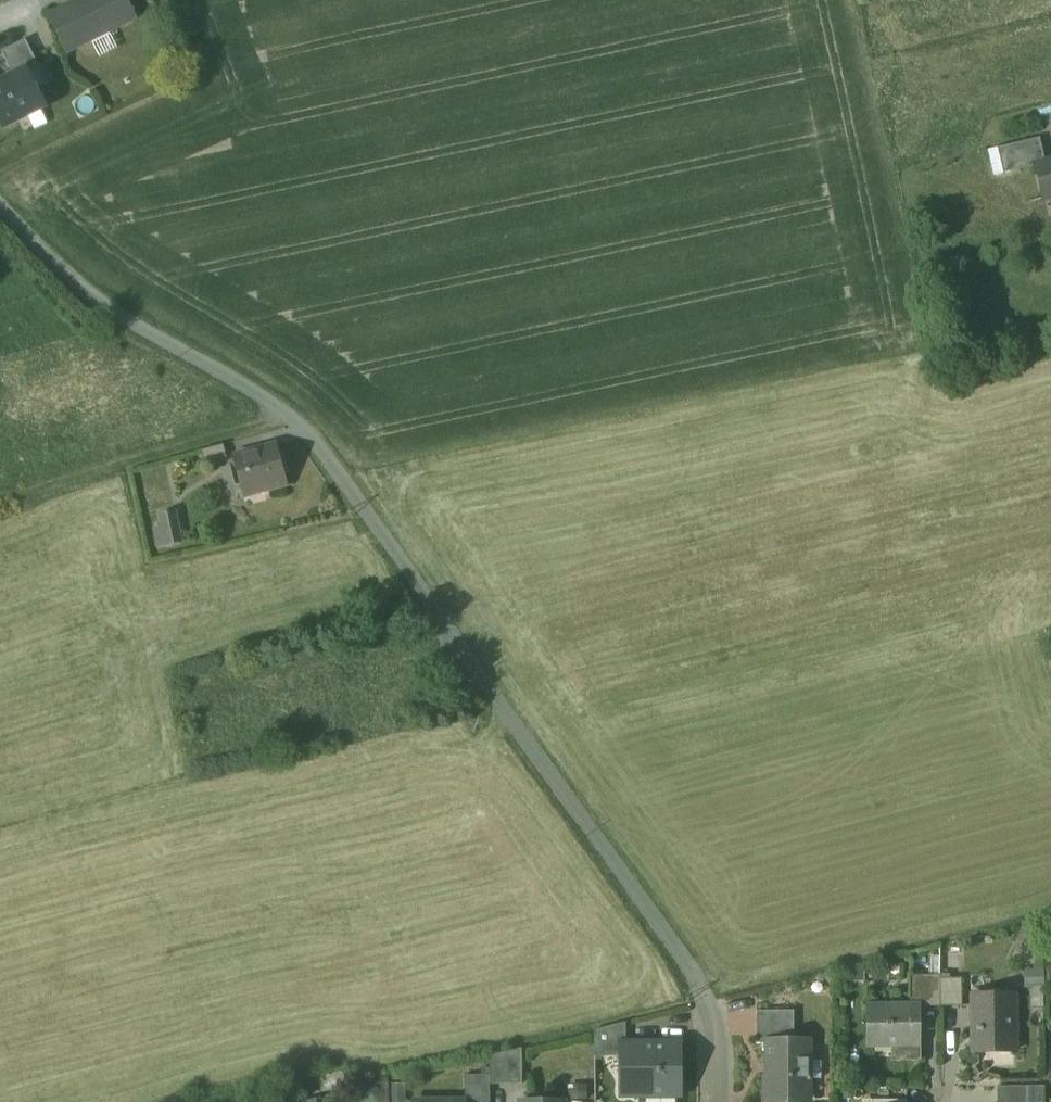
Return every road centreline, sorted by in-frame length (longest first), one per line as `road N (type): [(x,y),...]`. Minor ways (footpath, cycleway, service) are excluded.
road 1 (residential): [(0,208),(89,296),(255,393),(332,465),(683,958),(714,1028),(717,1101)]

